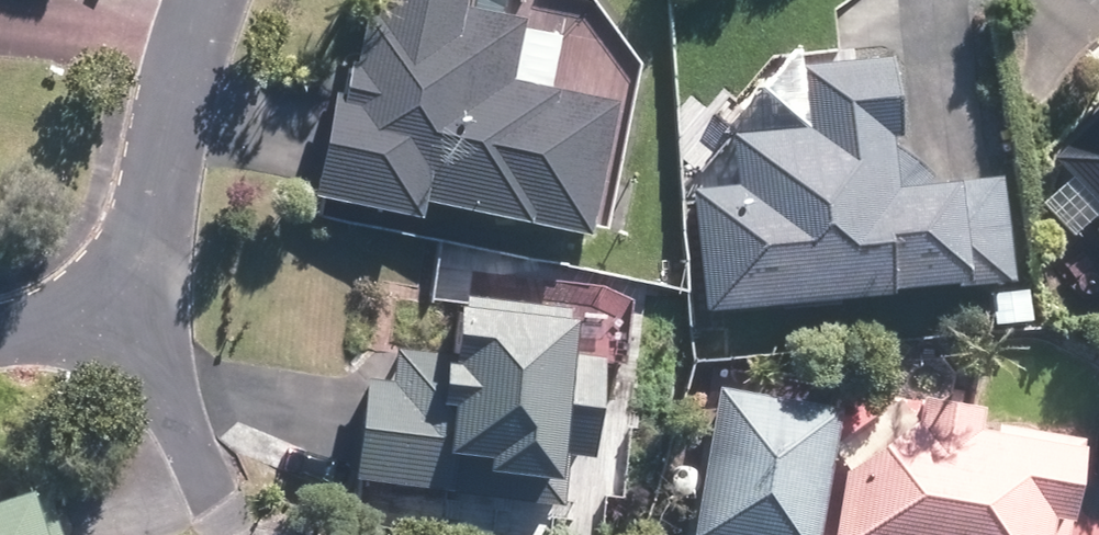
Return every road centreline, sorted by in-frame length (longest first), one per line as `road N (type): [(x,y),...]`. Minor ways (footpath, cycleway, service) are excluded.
road 1 (residential): [(127,298),(209,0)]
road 2 (residential): [(219,499),(127,298)]
road 3 (residential): [(127,298),(0,317)]

